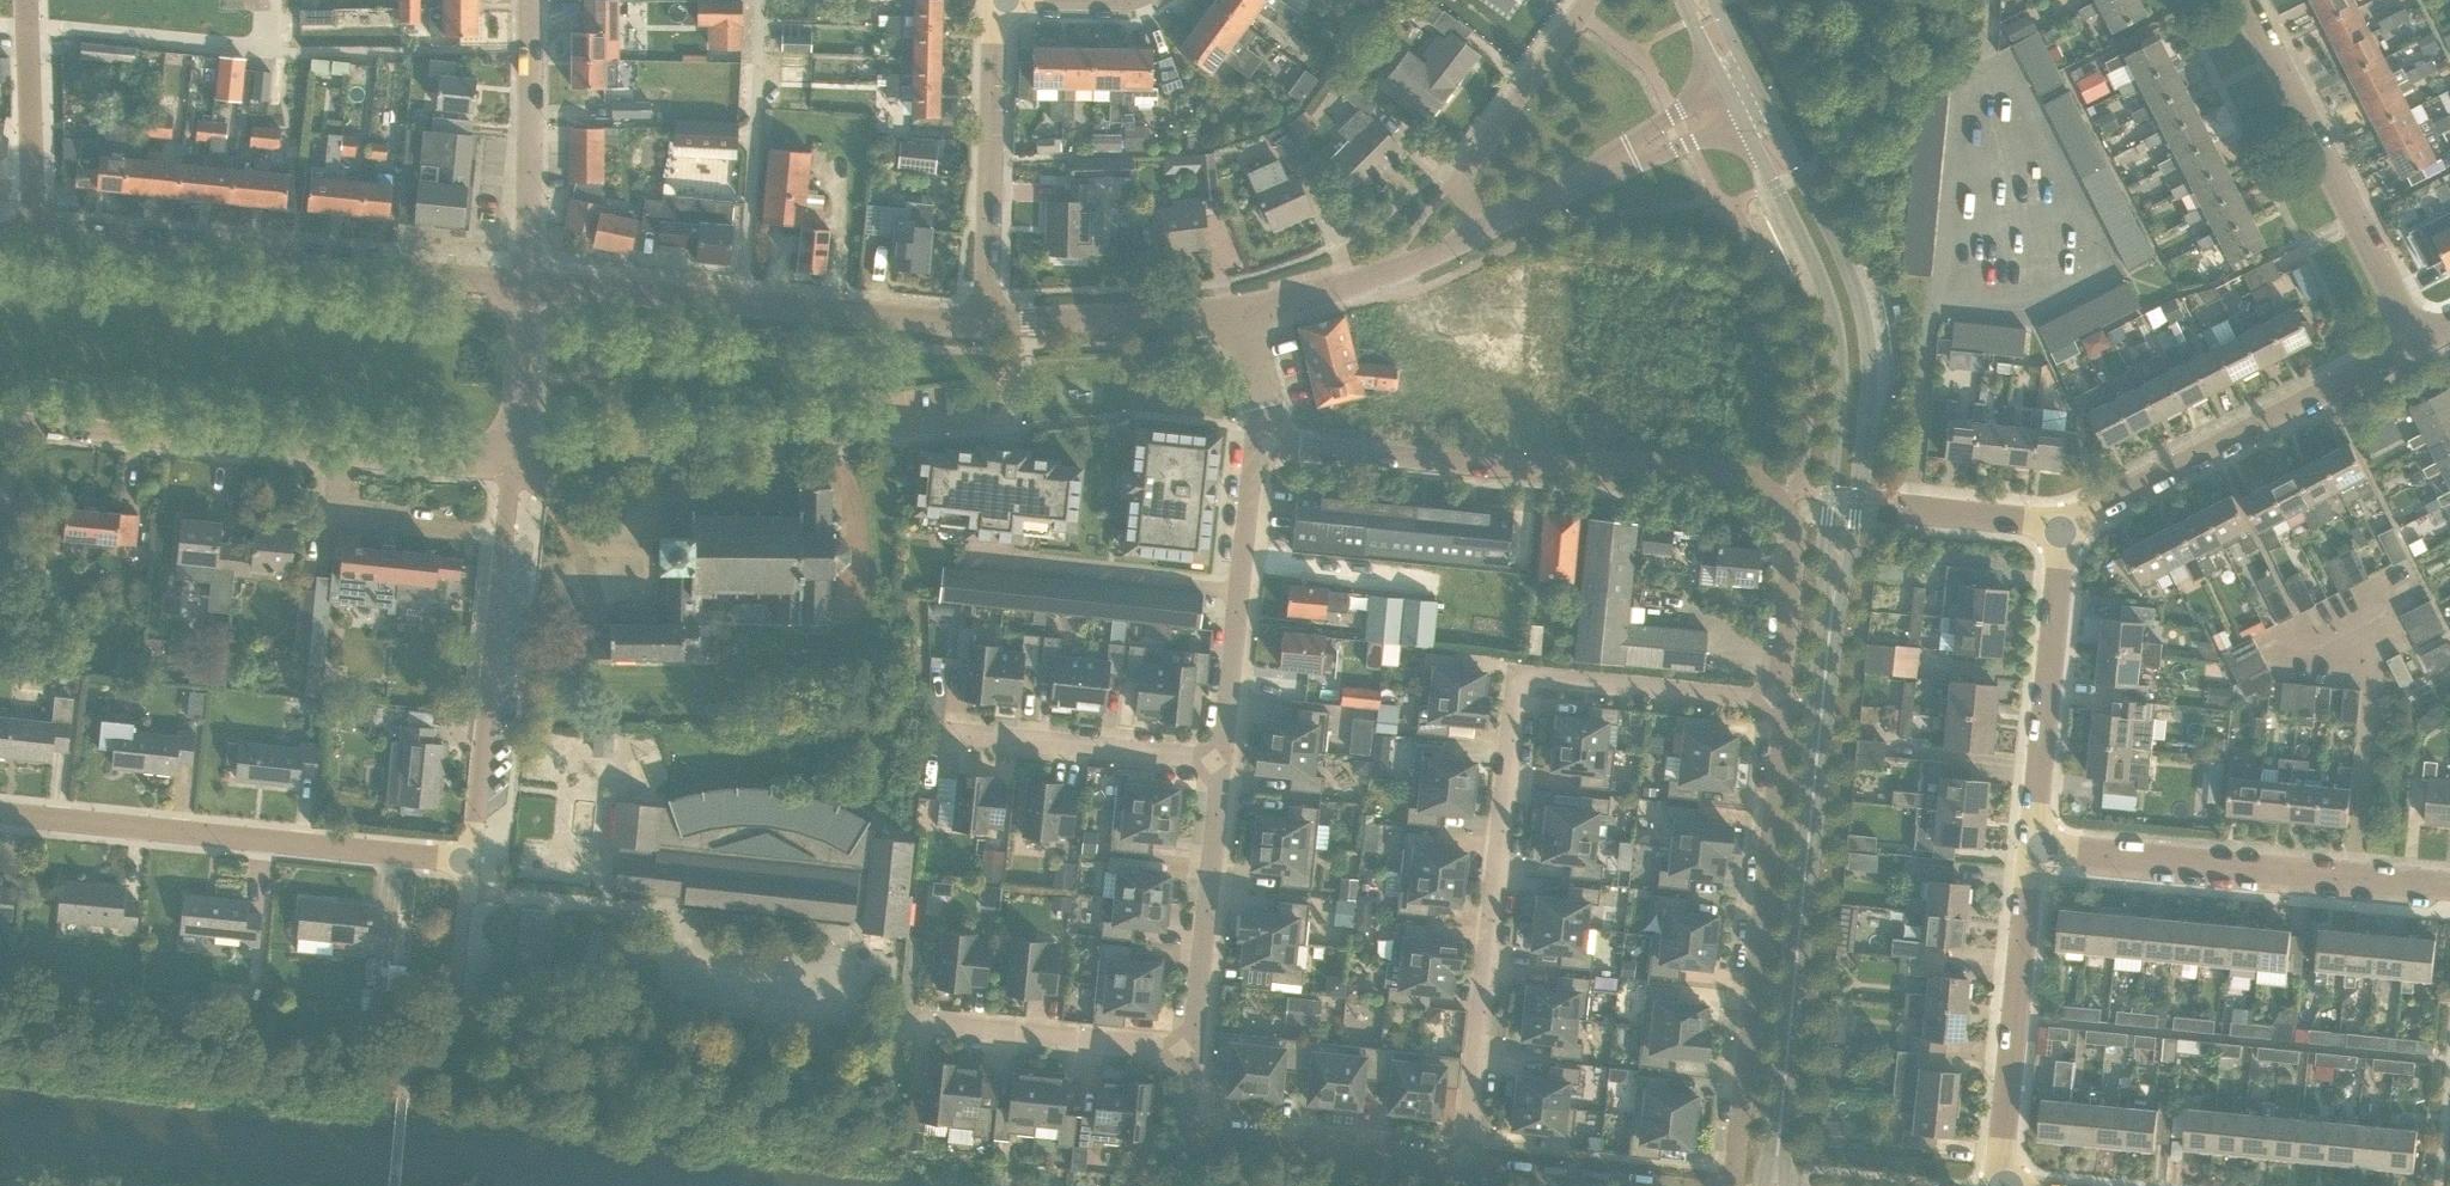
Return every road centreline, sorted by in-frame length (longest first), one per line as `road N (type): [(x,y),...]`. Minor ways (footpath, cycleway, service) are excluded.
road 1 (residential): [(0,816),(471,864),(512,462)]
road 2 (residential): [(1777,701),(1558,679),(1523,696),(1468,1170)]
road 3 (residential): [(1777,701),(1793,536),(1782,503),(1756,480),(1716,468),(1519,465),(1273,443)]
road 4 (tertiary): [(1828,648),(1857,498),(1867,316),(1798,171),(1740,85)]
road 5 (tertiary): [(1740,85),(1840,350),(1828,648)]
road 6 (tertiary): [(1775,1185),(1828,648)]
road 7 (residential): [(0,421),(429,462),(512,462)]
road 8 (residential): [(529,285),(33,234)]
road 9 (residential): [(1726,1185),(1736,1169),(1784,740),(1777,701)]
road 10 (residential): [(989,323),(529,285)]
road 11 (residential): [(967,417),(512,462)]
road 12 (residential): [(2449,888),(2033,847)]
road 13 (residential): [(2419,345),(2065,522)]
road 14 (residential): [(2419,345),(2244,0)]
road 15 (residential): [(1193,1055),(1188,1121),(1214,1148),(1468,1170)]
road 16 (residential): [(2003,1185),(1998,1168),(2033,847)]
road 17 (residential): [(1222,765),(1252,468),(1273,443)]
road 18 (residential): [(2033,847),(2065,522)]
road 19 (residential): [(989,323),(994,2)]
road 20 (residential): [(1482,232),(1740,85)]
road 21 (residential): [(1193,1055),(900,1028)]
road 22 (residential): [(1193,1055),(1222,765)]
road 23 (residential): [(529,285),(529,0)]
road 24 (residential): [(947,735),(1222,765)]
road 25 (residential): [(1241,308),(1381,275),(1482,232)]
road 26 (residential): [(989,323),(1241,308)]
road 27 (residential): [(33,234),(26,0)]
road 28 (residential): [(1588,0),(1464,167)]
road 29 (residential): [(512,462),(529,285)]
road 30 (residential): [(2065,522),(1914,503)]
road 31 (residential): [(1468,1170),(1612,1185)]
road 32 (residential): [(994,2),(1134,0)]
road 33 (residential): [(1273,443),(1241,308)]

